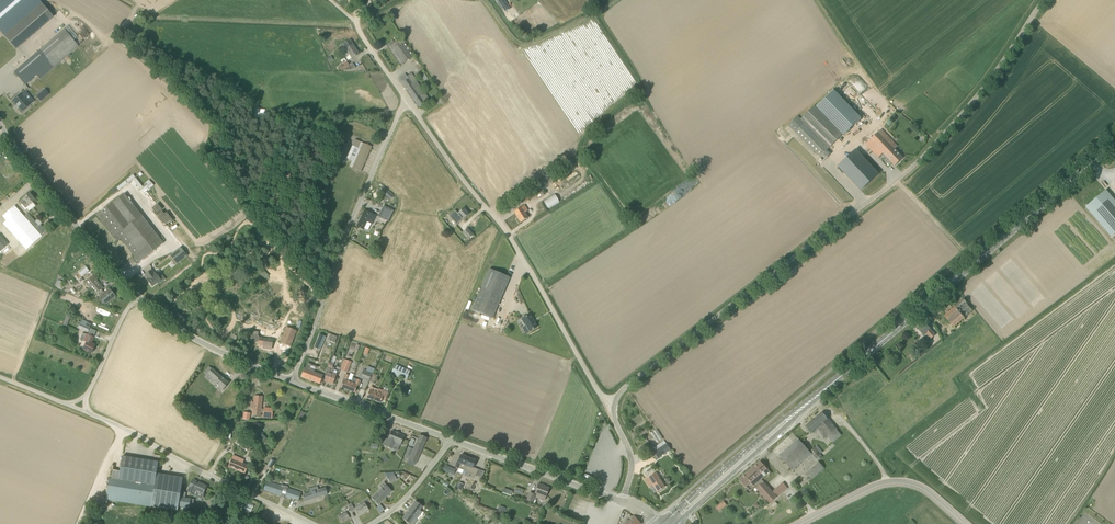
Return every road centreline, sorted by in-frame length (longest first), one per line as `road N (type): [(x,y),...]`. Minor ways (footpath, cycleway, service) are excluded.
road 1 (unclassified): [(615,403),(626,386),(931,150),(1044,0)]
road 2 (primary): [(825,390),(1114,144)]
road 3 (unclassified): [(615,403),(598,391),(507,232),(408,102)]
road 4 (unclassified): [(293,381),(342,242),(408,102)]
road 5 (unclassified): [(313,523),(86,412)]
road 6 (unclassified): [(139,297),(0,124)]
road 7 (primary): [(825,390),(661,523)]
road 8 (primary): [(675,523),(825,390)]
road 9 (tertiary): [(966,523),(921,486),(898,482),(799,523)]
road 10 (unclassified): [(621,502),(449,439)]
road 11 (unclassified): [(293,381),(195,339),(139,297)]
road 12 (track): [(621,0),(531,44),(514,39),(484,0)]
road 13 (unclassified): [(449,439),(293,381)]
road 14 (track): [(815,0),(889,108)]
road 15 (track): [(490,212),(571,149),(591,149)]
road 16 (unclassified): [(408,102),(358,28),(373,0)]

